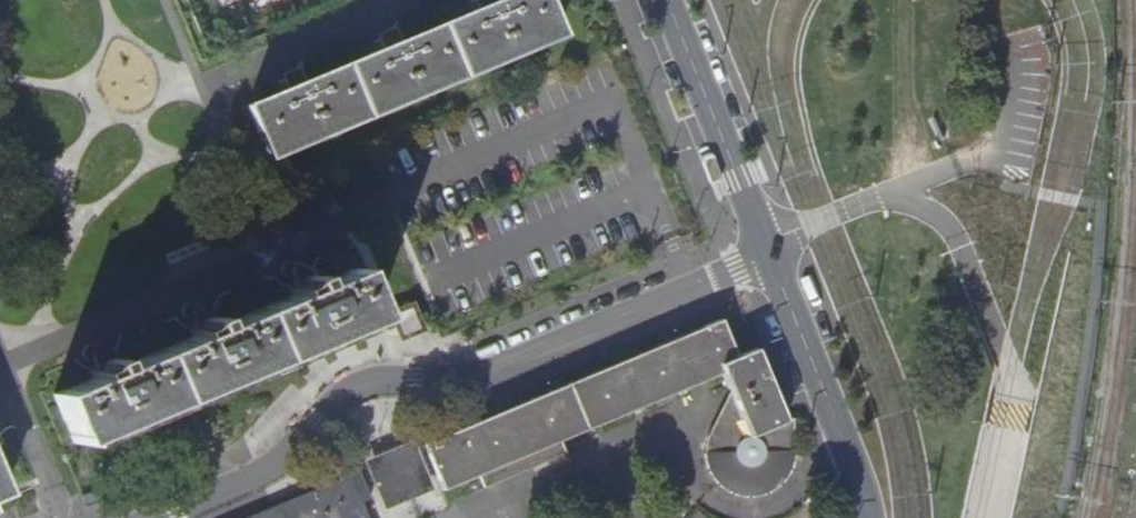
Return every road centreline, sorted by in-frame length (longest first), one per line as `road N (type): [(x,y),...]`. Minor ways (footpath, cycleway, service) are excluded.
road 1 (residential): [(154,517),(290,454),(357,385),(477,376),(737,268),(769,247)]
road 2 (residential): [(769,247),(874,517)]
road 3 (residential): [(667,0),(769,247)]

